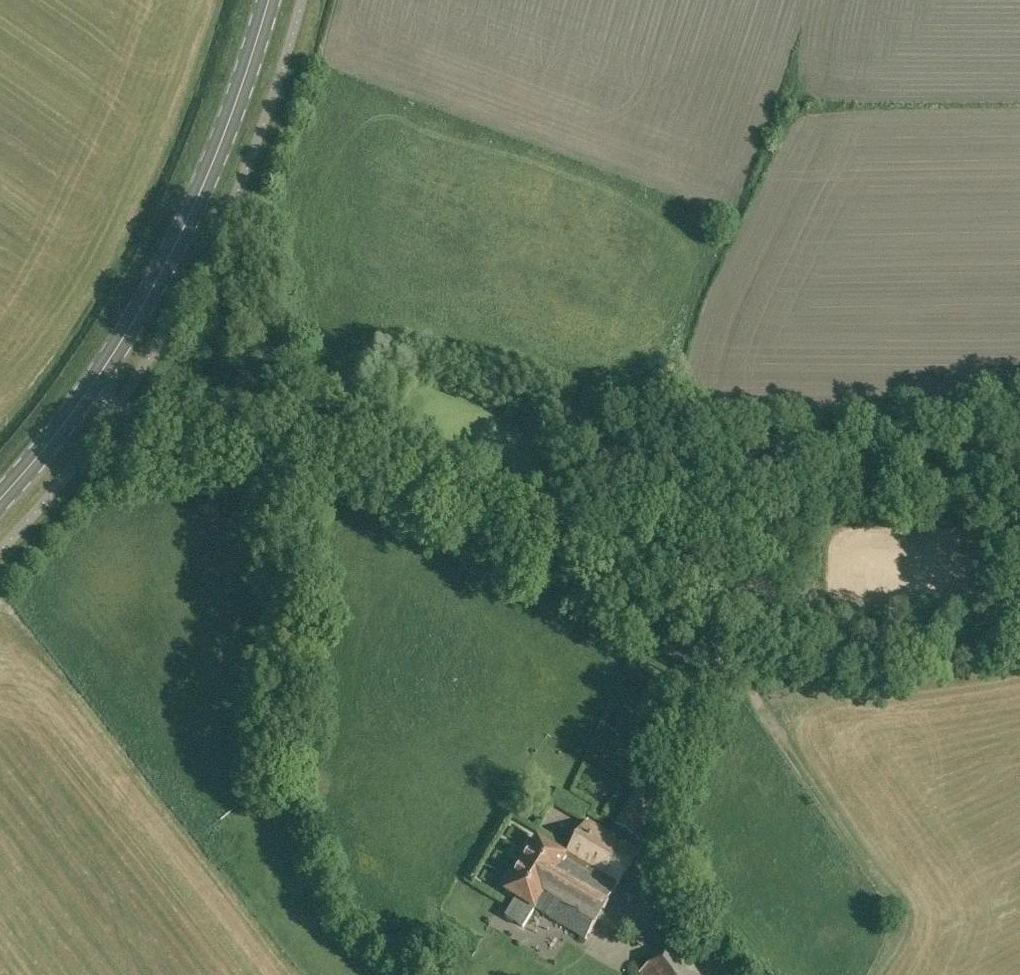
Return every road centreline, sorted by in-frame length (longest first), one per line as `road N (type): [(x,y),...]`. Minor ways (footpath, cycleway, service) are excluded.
road 1 (track): [(1019,621),(870,664),(749,667),(291,442),(124,402),(95,384)]
road 2 (secondary): [(0,500),(86,397),(151,300),(201,201),(269,0)]

